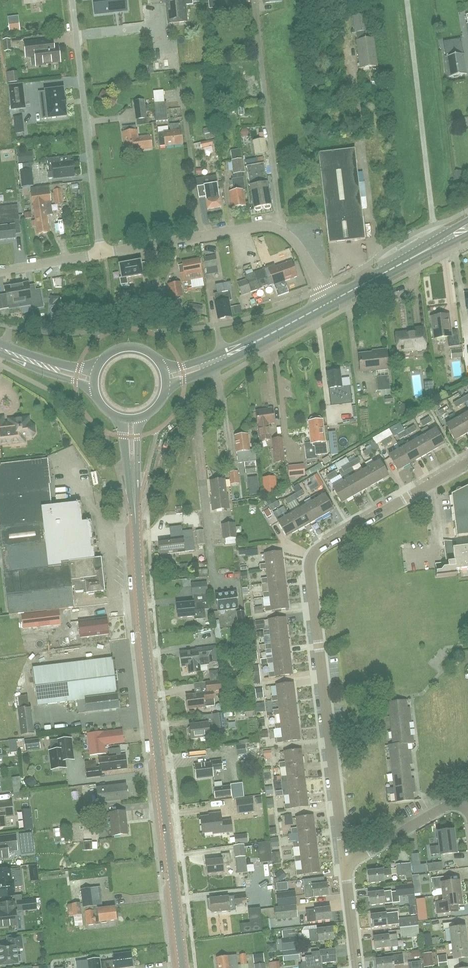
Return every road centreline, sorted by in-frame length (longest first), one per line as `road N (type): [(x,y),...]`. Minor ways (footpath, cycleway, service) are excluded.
road 1 (residential): [(346,865),(311,561),(323,546),(467,464)]
road 2 (tertiary): [(183,967),(136,546)]
road 3 (unclassified): [(333,301),(295,243),(274,227),(101,254)]
road 4 (residential): [(101,254),(72,0)]
road 5 (primary): [(166,377),(228,356),(333,301)]
road 6 (primary): [(333,301),(467,227)]
road 7 (residential): [(346,865),(467,796)]
road 8 (tertiary): [(120,418),(121,490),(136,546)]
road 9 (tertiary): [(136,546),(145,495),(140,419)]

